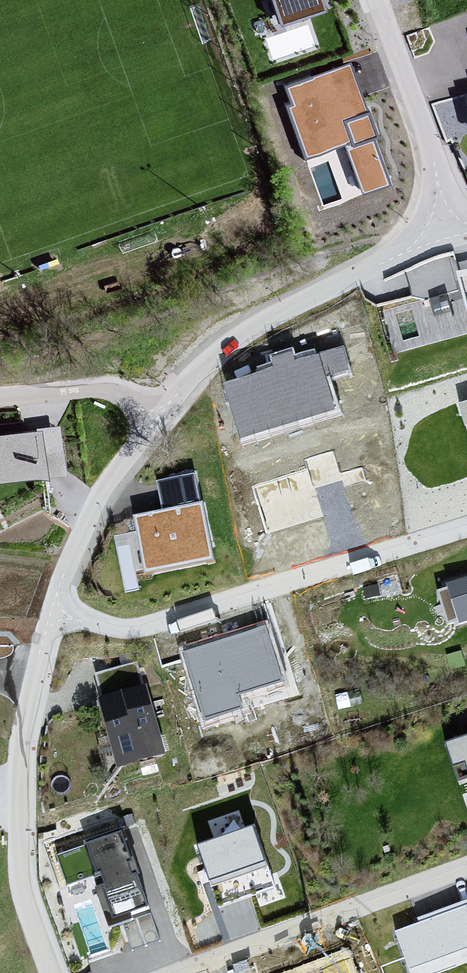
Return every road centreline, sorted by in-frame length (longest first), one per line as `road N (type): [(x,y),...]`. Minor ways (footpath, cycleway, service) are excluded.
road 1 (residential): [(52,613),(148,625),(466,528)]
road 2 (residential): [(52,613),(19,757),(23,895),(52,972)]
road 3 (residential): [(453,235),(261,323),(158,419)]
road 4 (residential): [(191,972),(466,869)]
road 5 (residential): [(375,0),(453,235)]
road 6 (residential): [(158,419),(94,508),(52,613)]
road 7 (residential): [(0,398),(102,391),(158,419)]

